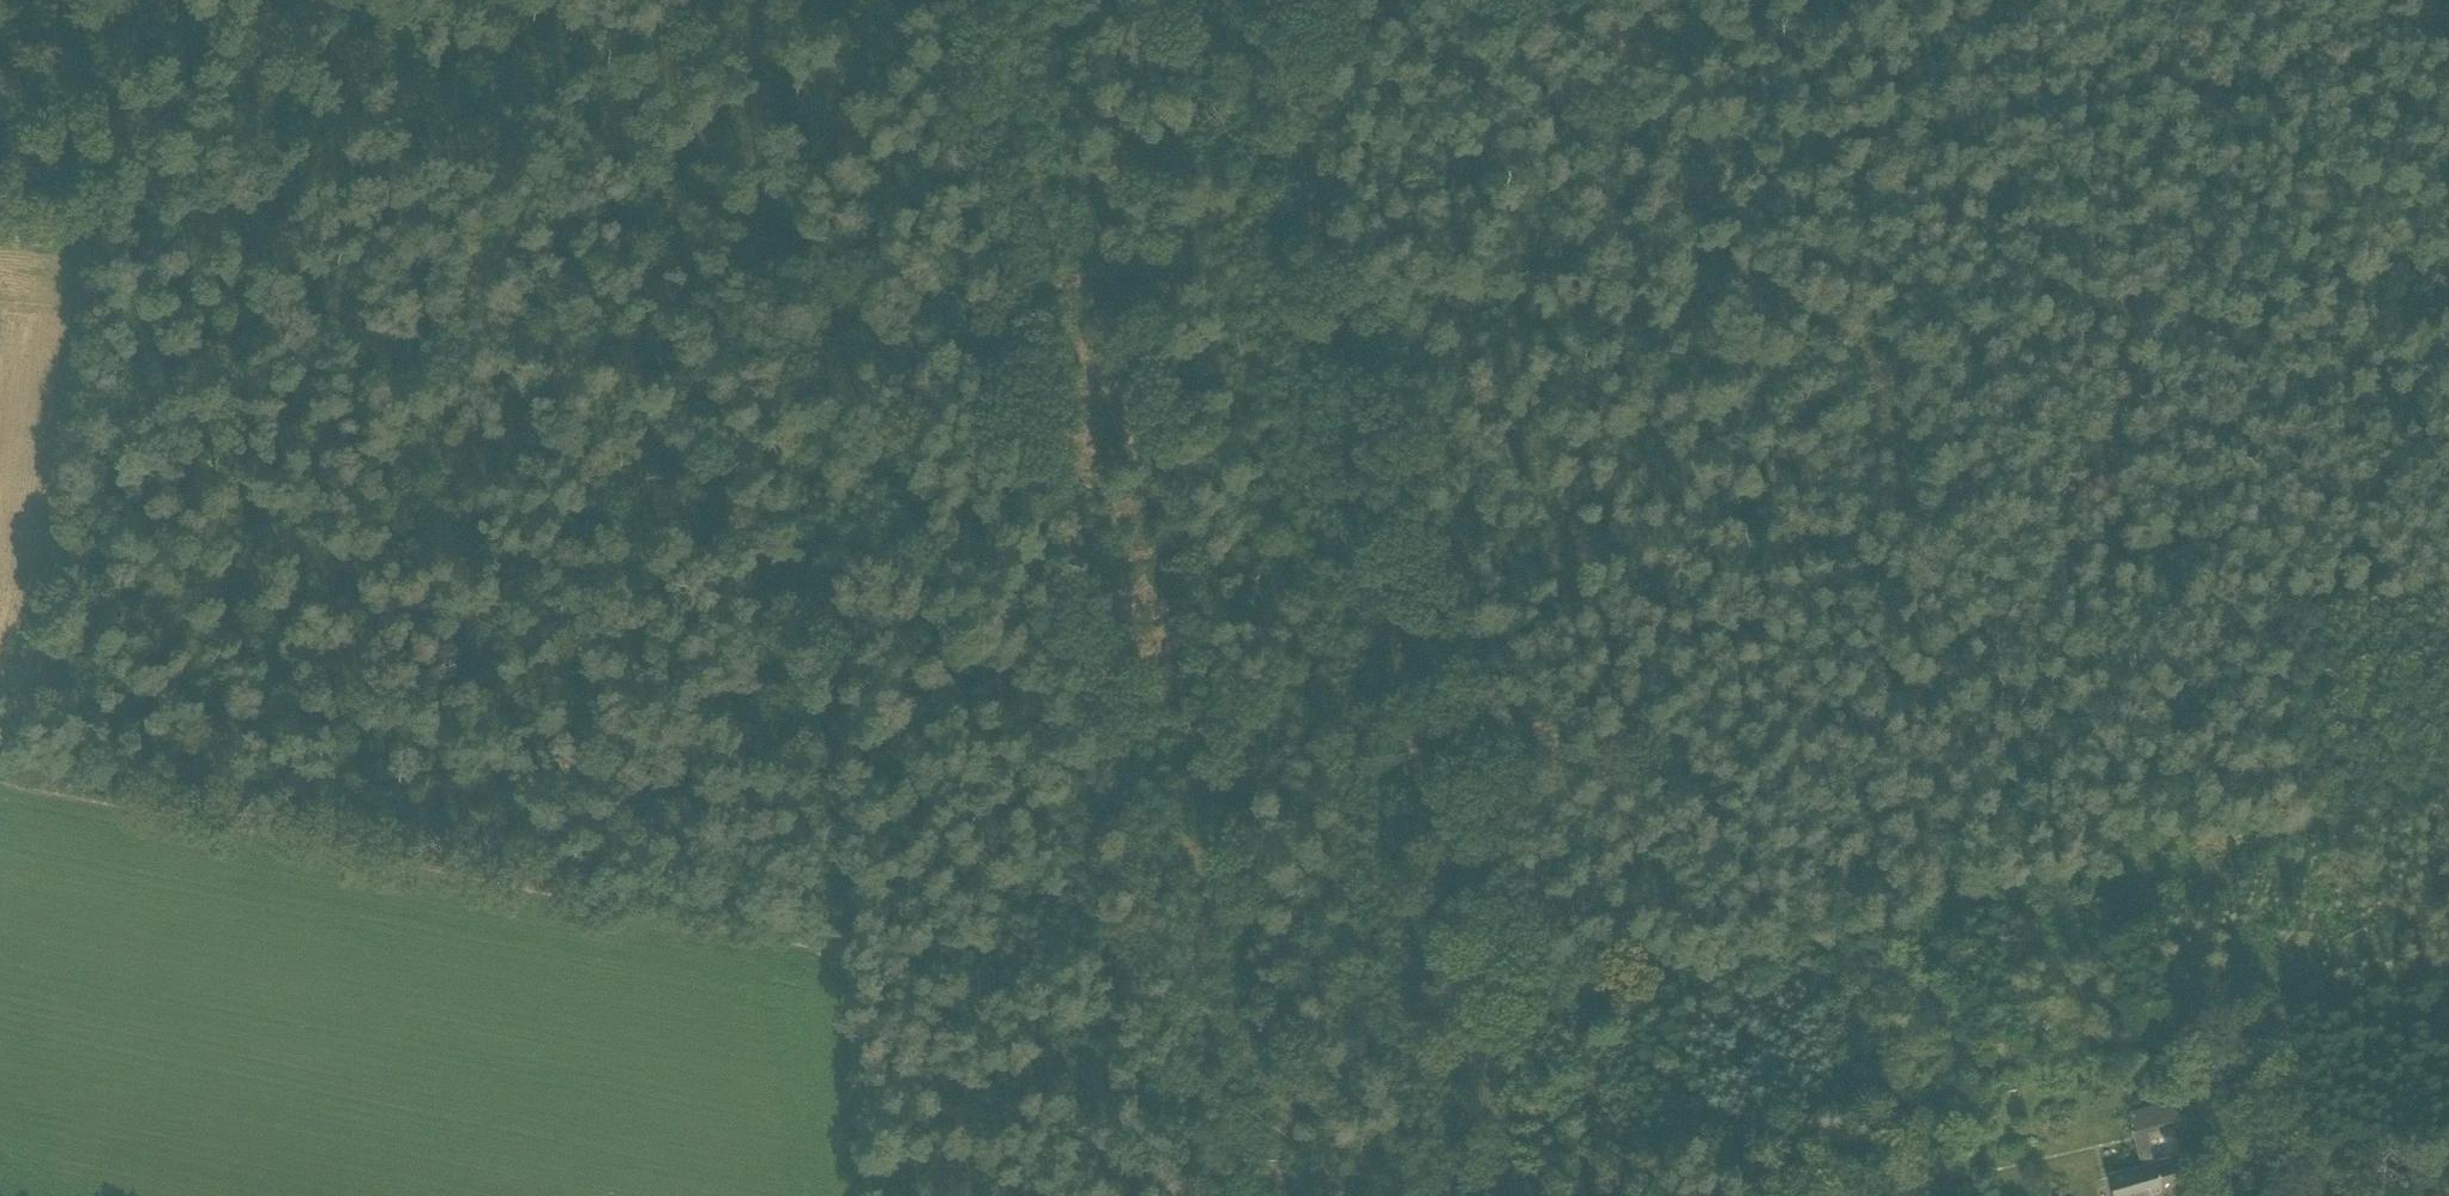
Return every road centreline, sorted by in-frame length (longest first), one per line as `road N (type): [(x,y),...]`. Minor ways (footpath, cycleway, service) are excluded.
road 1 (unclassified): [(1280,0),(1510,1195)]

